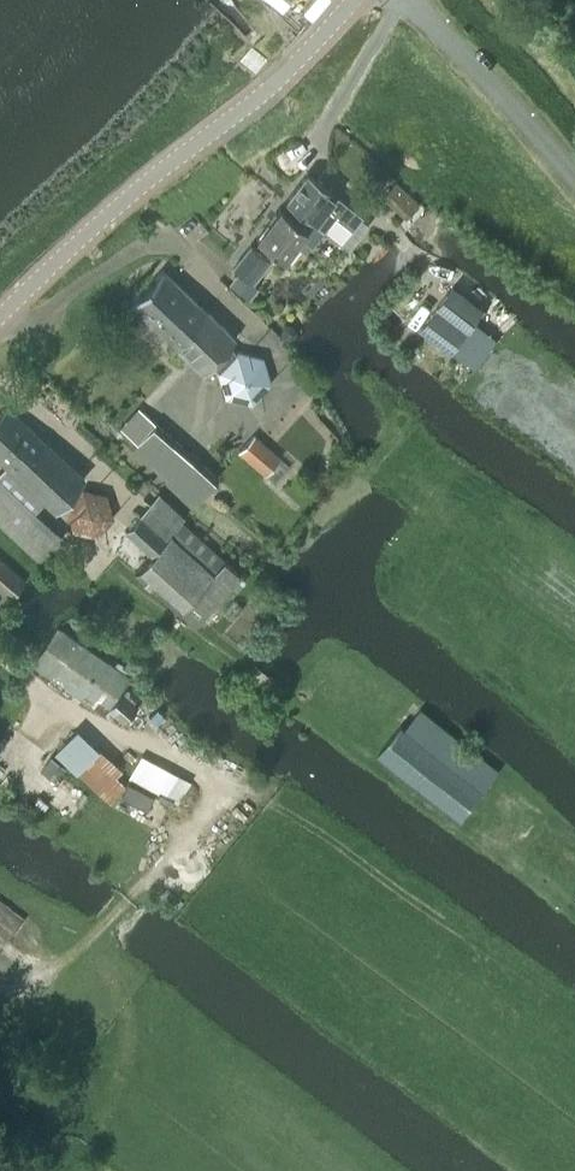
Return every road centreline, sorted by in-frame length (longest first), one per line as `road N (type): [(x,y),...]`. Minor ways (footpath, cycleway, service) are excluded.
road 1 (unclassified): [(355,0),(280,76),(108,213),(0,314)]

